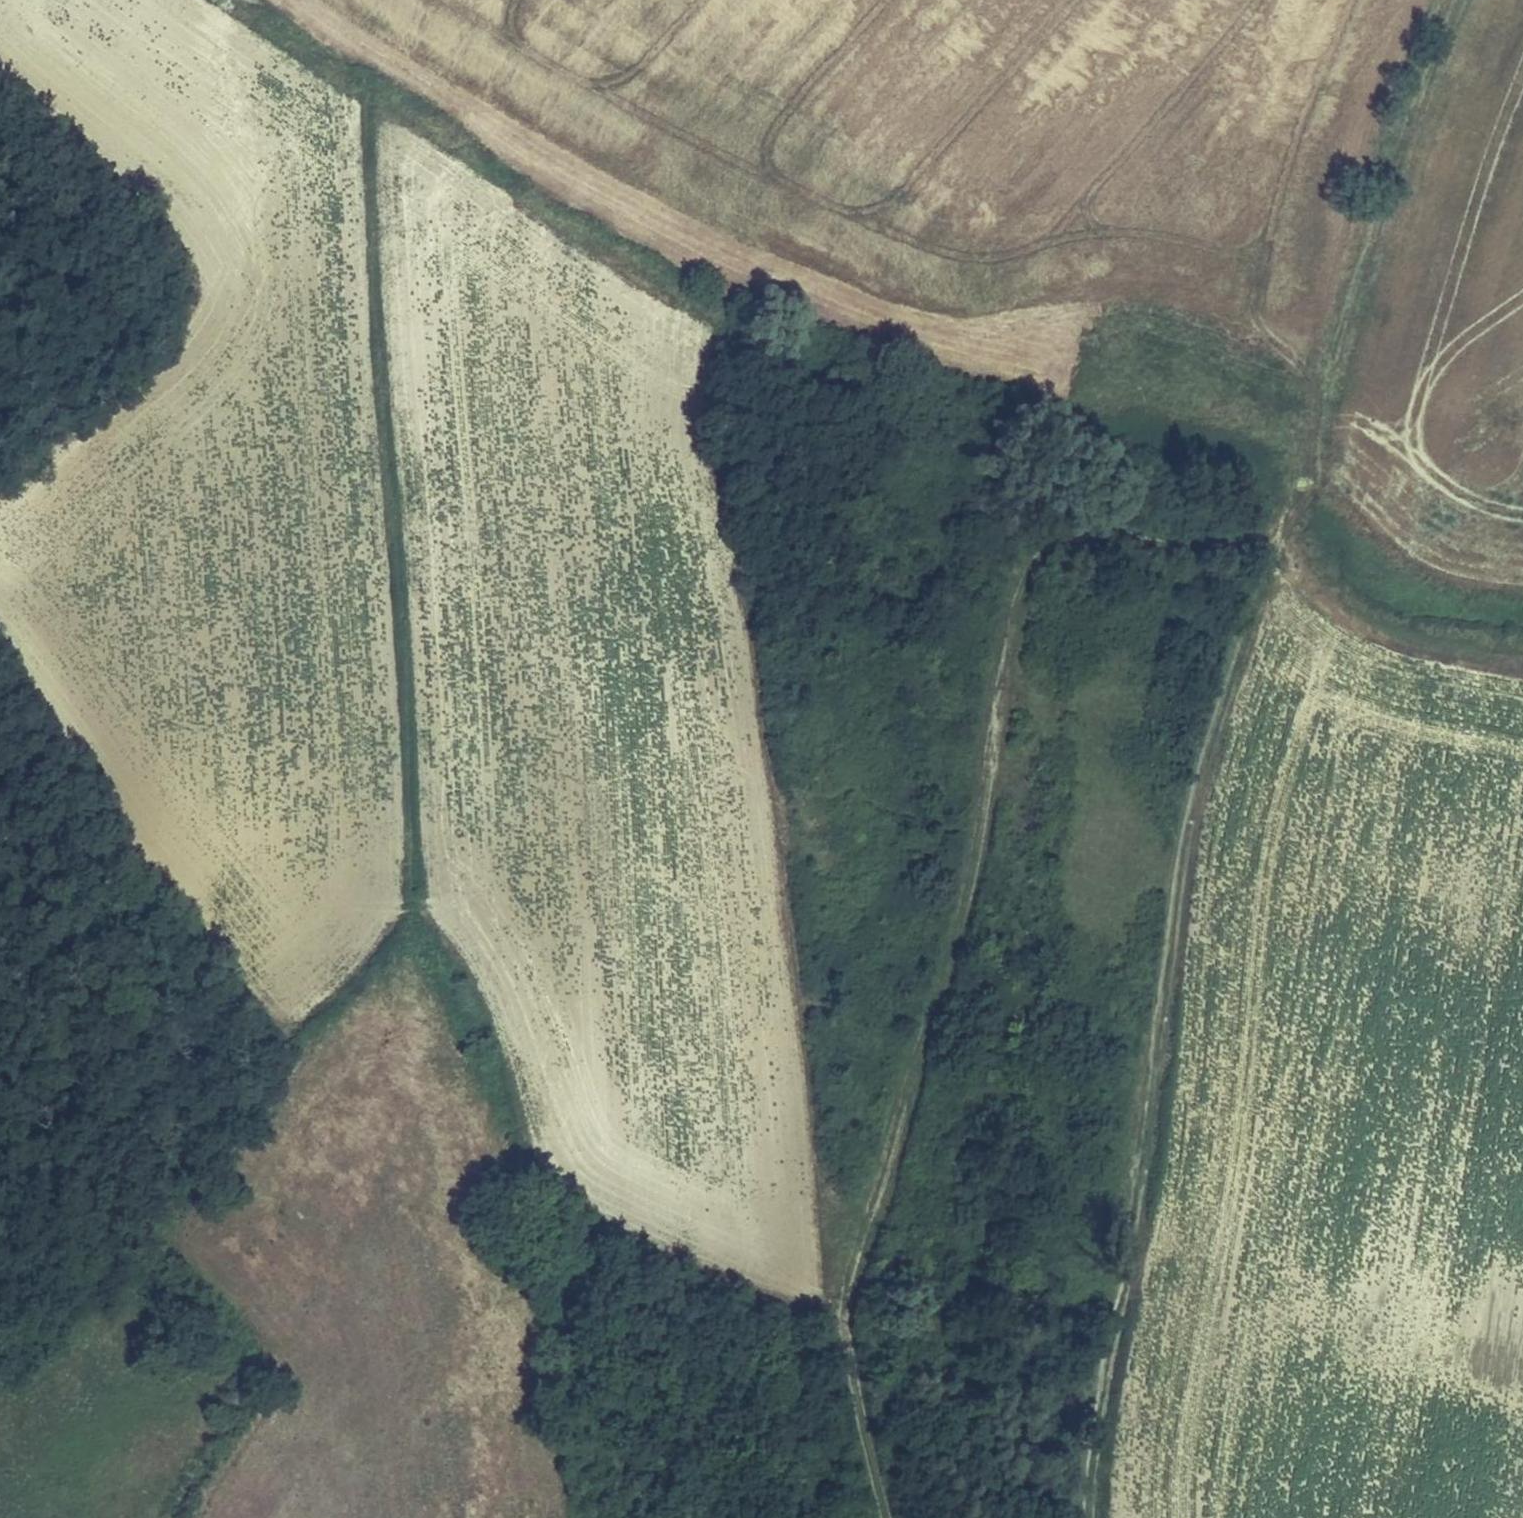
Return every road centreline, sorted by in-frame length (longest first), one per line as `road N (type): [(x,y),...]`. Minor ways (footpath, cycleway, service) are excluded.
road 1 (track): [(890,1517),(850,1277),(987,827),(1025,581),(1079,532),(1134,531),(1214,544),(1271,544),(1283,533),(1454,0)]
road 2 (track): [(1098,1517),(1108,1373),(1218,743),(1271,544)]

